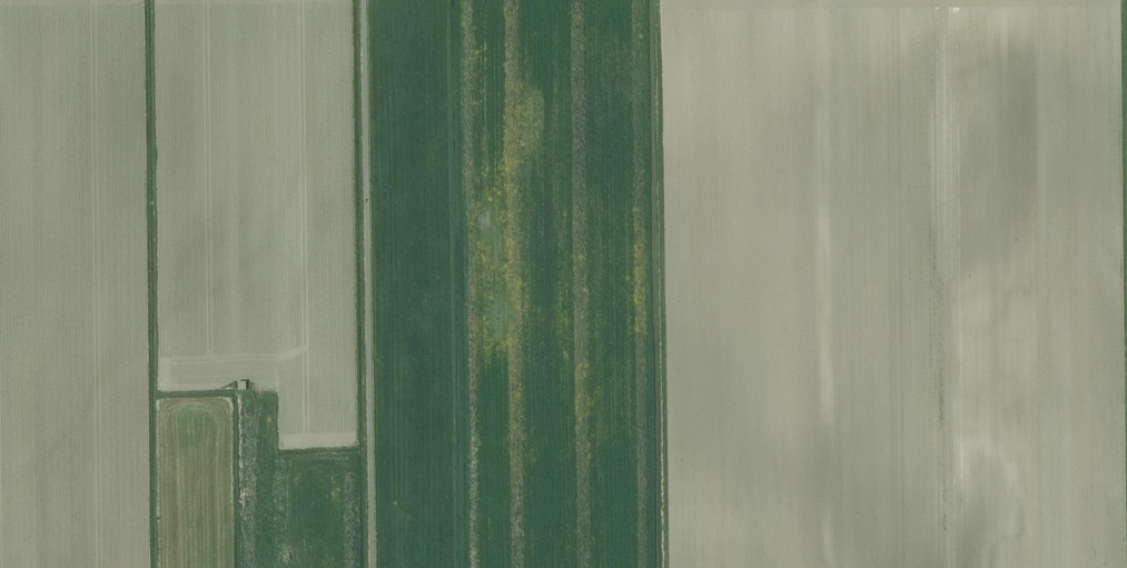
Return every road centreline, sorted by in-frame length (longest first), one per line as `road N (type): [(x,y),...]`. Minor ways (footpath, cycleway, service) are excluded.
road 1 (track): [(823,567),(821,0)]

